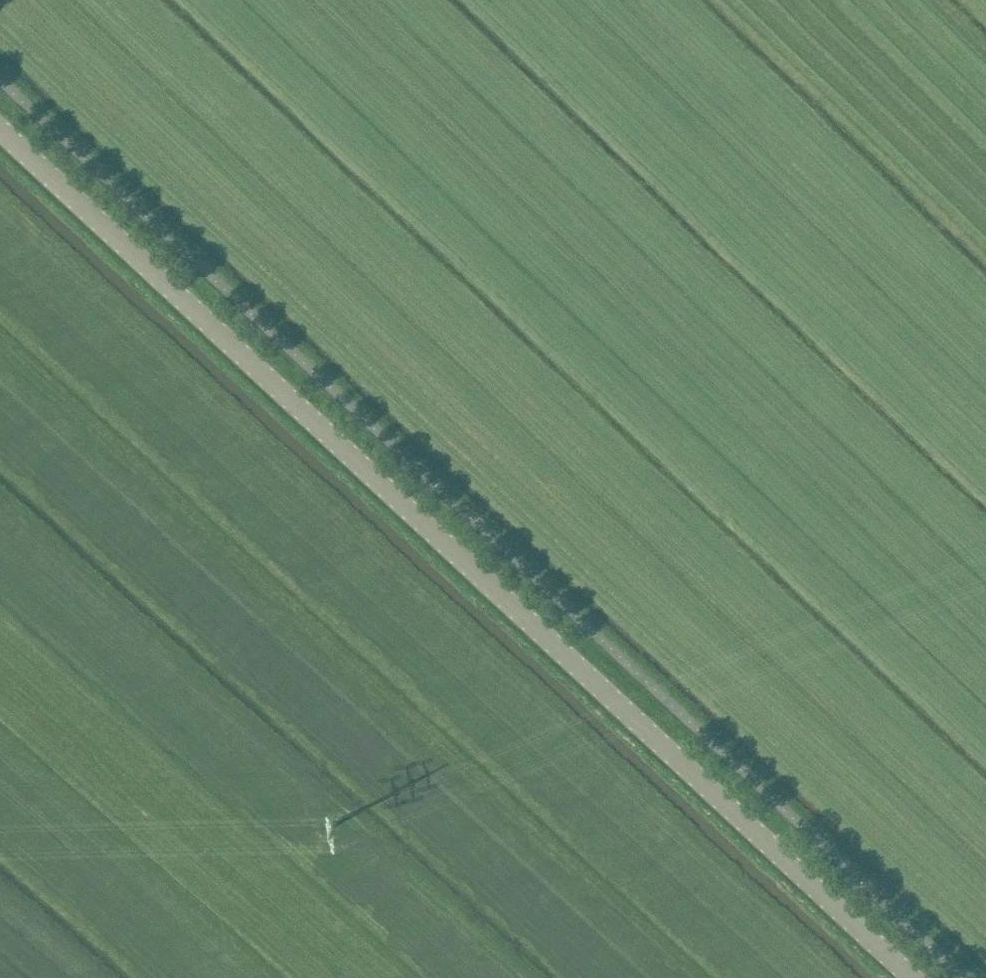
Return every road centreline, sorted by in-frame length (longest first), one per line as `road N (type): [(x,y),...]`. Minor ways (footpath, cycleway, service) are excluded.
road 1 (tertiary): [(912,977),(0,134)]

